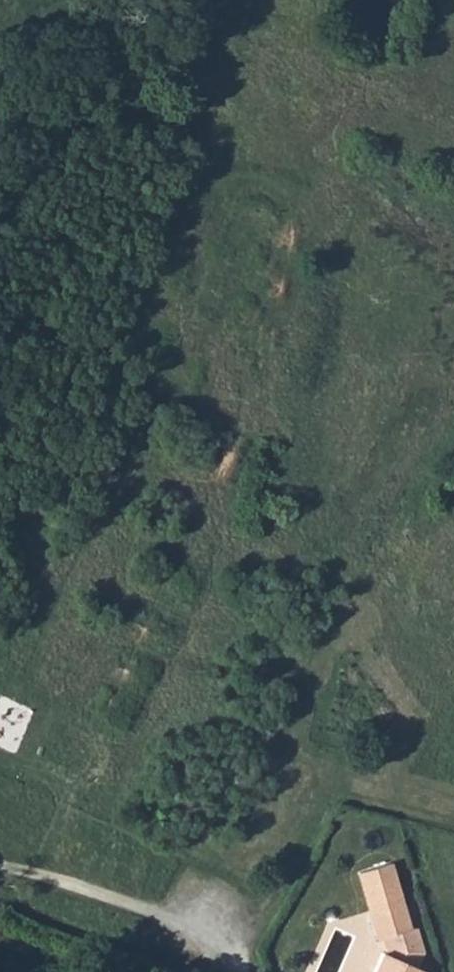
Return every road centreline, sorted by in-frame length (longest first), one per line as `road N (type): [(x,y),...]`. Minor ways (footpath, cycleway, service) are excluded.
road 1 (track): [(257,0),(31,161),(0,201)]
road 2 (track): [(0,869),(78,888),(198,938),(232,971)]

